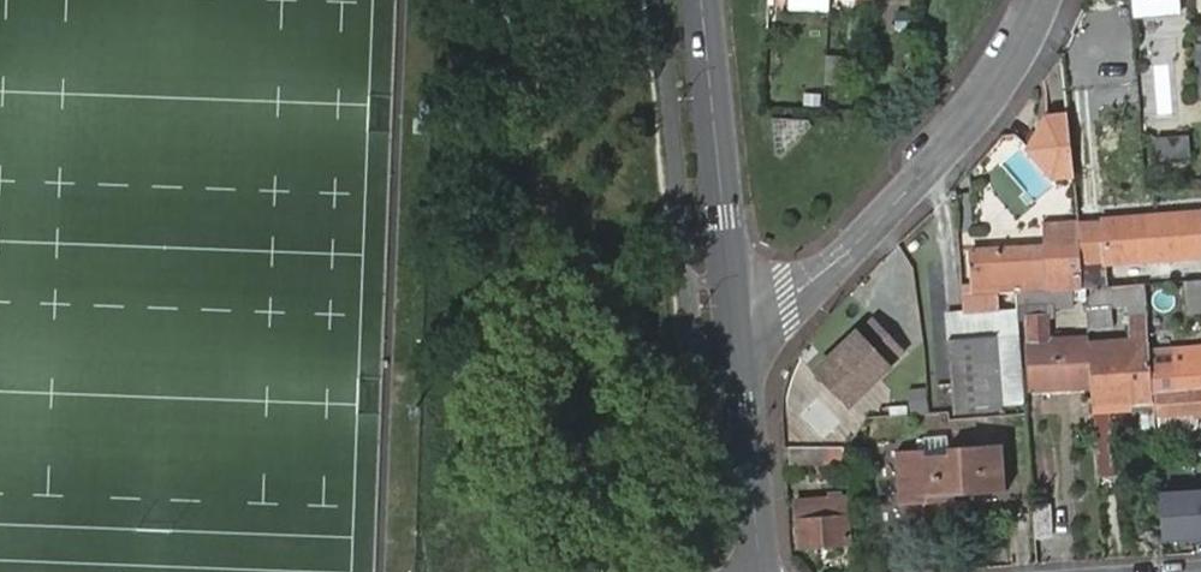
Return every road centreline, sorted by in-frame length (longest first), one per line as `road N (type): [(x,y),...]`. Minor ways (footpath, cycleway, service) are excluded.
road 1 (tertiary): [(734,310),(789,299),(852,250),(983,109),(1044,0)]
road 2 (secondary): [(734,310),(700,0)]
road 3 (secondary): [(734,310),(762,571)]

